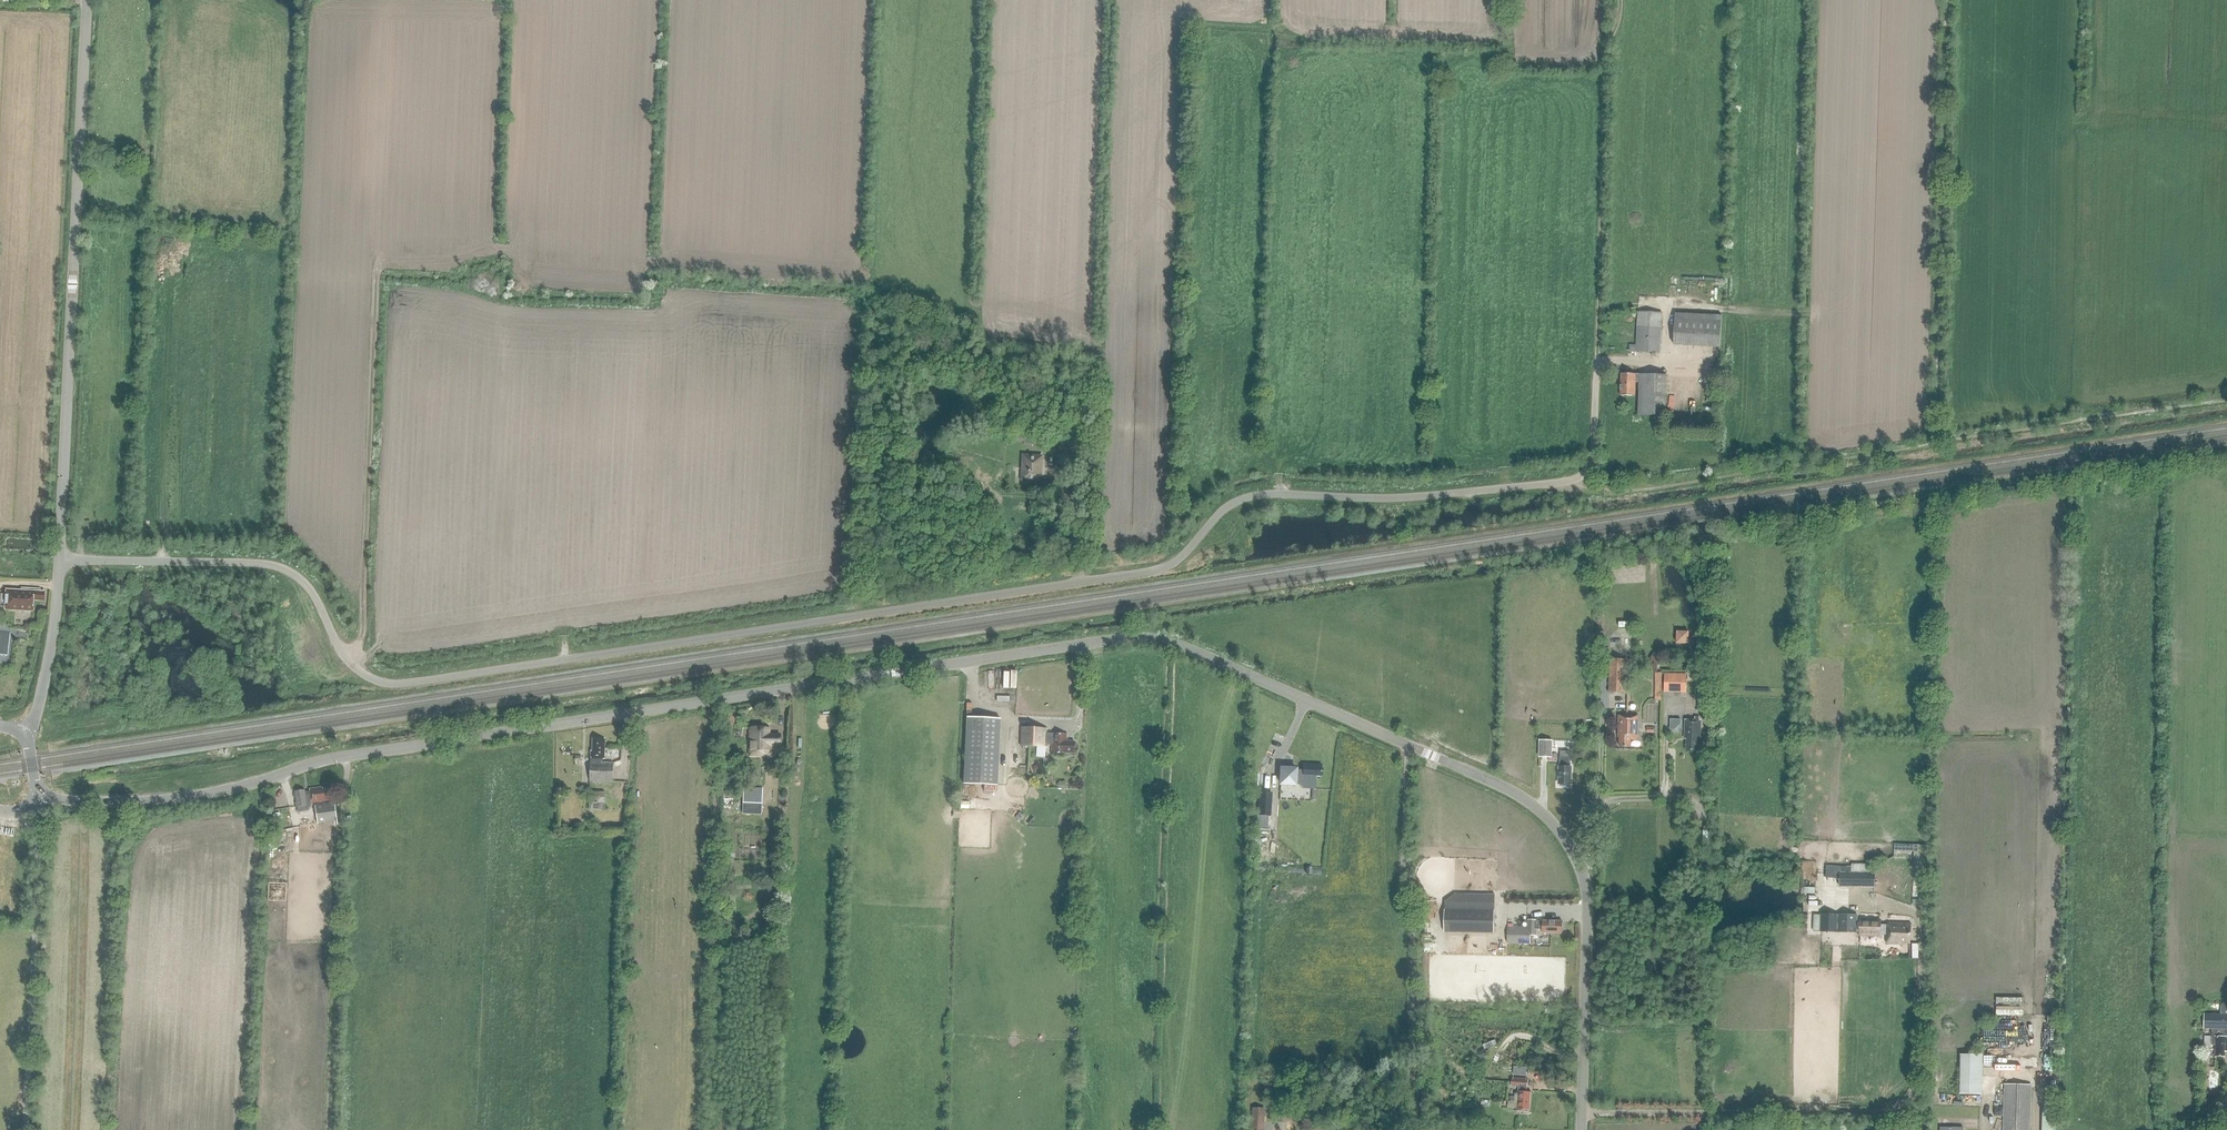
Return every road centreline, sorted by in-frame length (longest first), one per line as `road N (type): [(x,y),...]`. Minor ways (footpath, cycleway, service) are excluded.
road 1 (unclassified): [(1580,1129),(1588,912),(1564,836),(1496,783),(1163,640),(1120,639),(324,760),(200,794),(82,800),(43,791)]
road 2 (unclassified): [(60,561),(276,566),(305,583),(363,672),(399,683),(1151,572),(1184,555),(1227,507),(1254,496),(1382,498),(1578,479)]
road 3 (unclassified): [(60,561),(87,0)]
road 4 (unclassified): [(22,736),(45,678),(60,561)]

